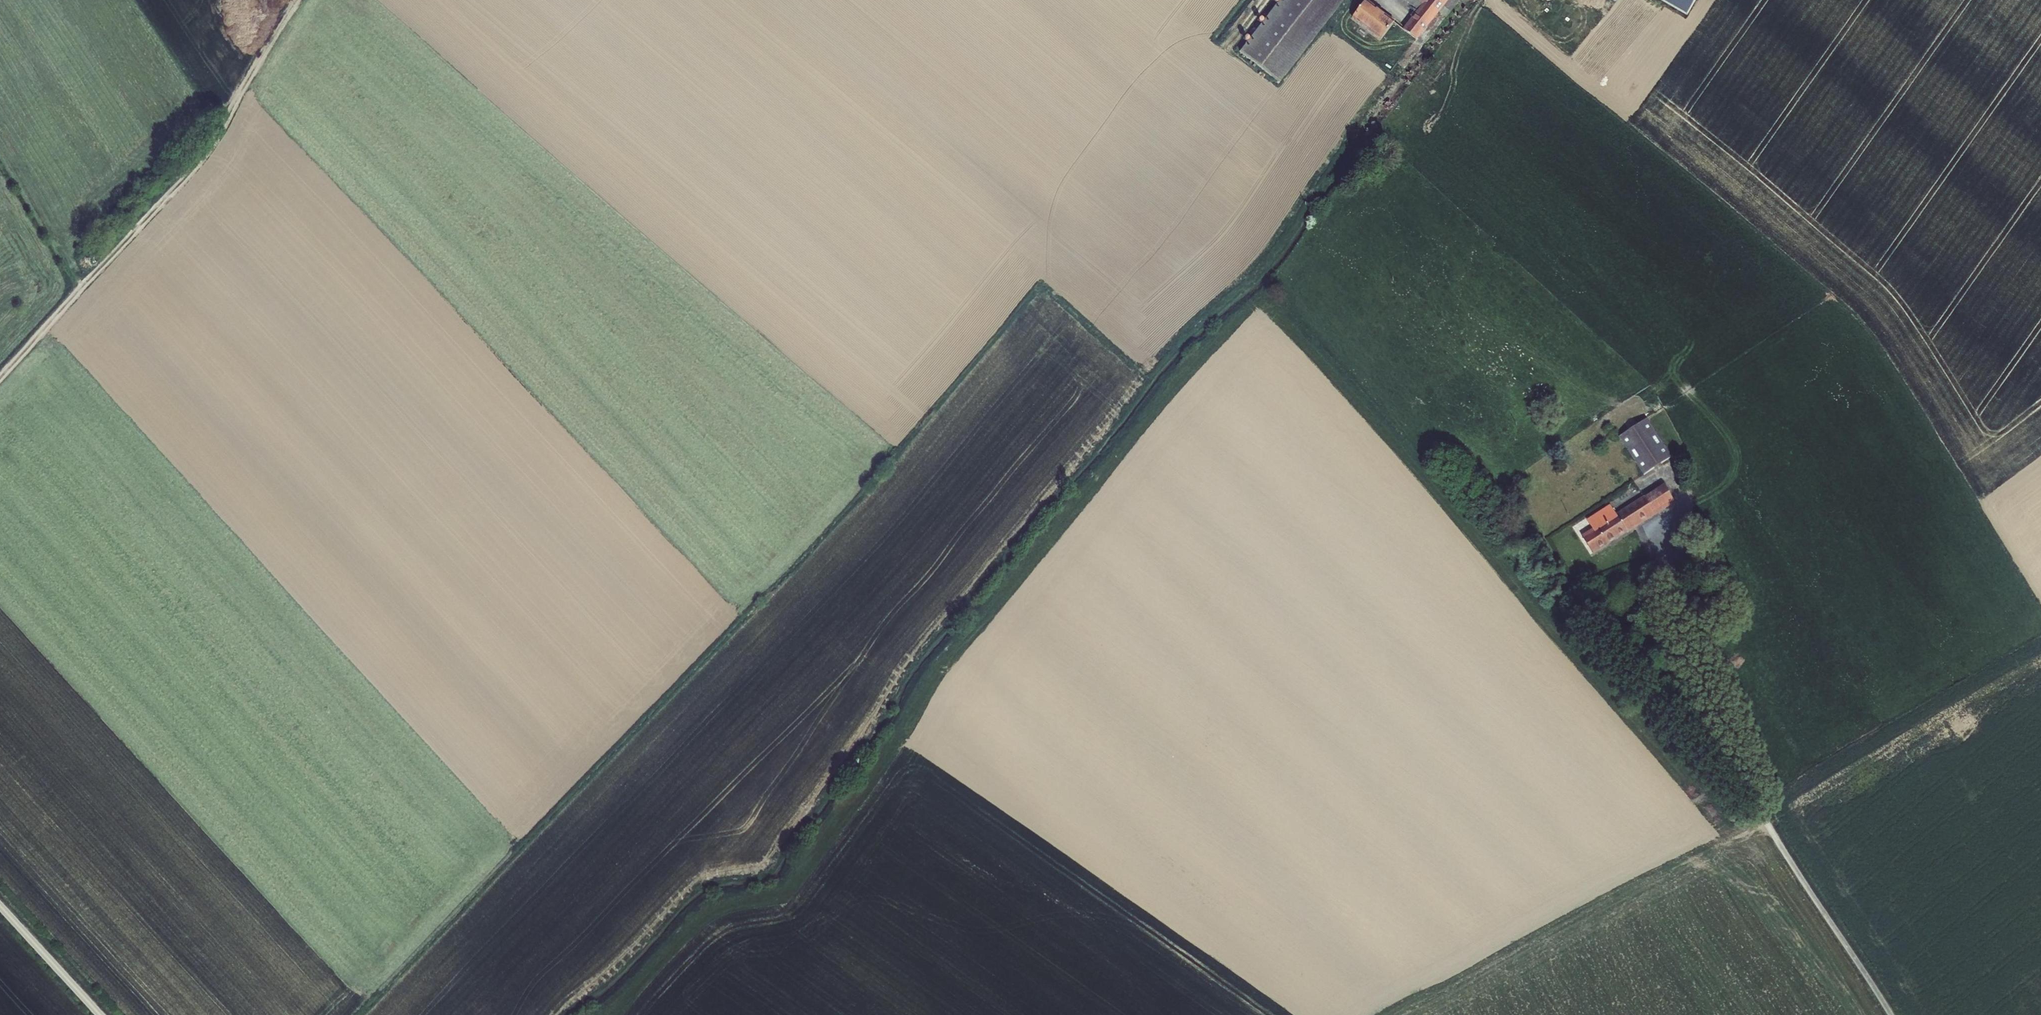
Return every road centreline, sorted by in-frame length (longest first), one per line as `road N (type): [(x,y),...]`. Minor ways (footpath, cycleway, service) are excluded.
road 1 (track): [(0,378),(216,137),(296,0)]
road 2 (unclassified): [(100,1014),(0,906)]

